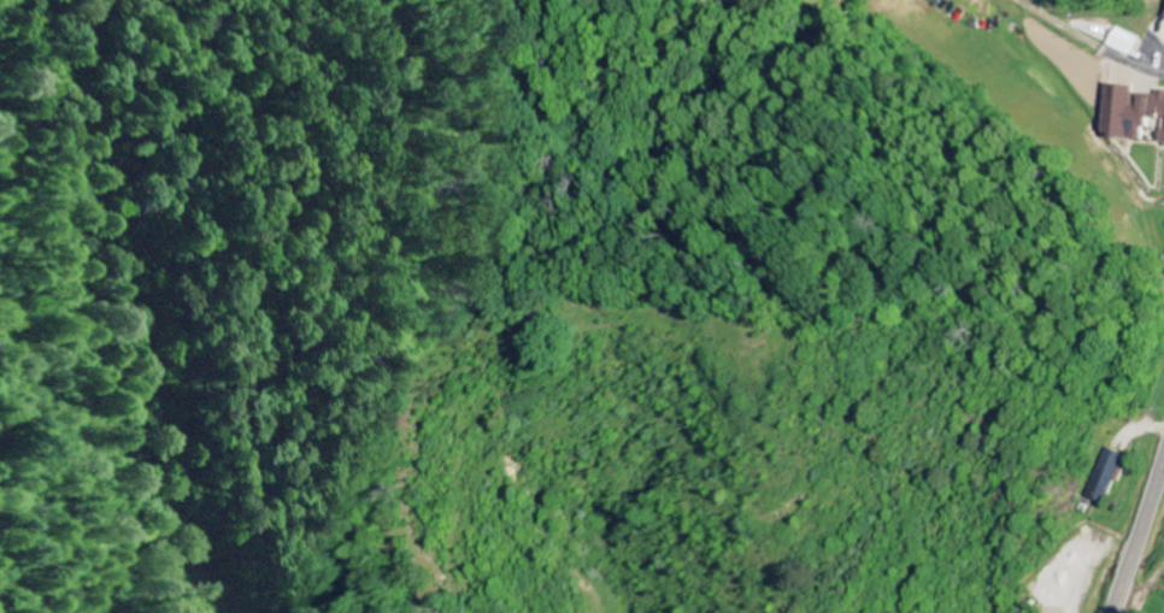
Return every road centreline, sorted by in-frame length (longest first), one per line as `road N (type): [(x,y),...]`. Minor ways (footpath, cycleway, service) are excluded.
road 1 (residential): [(1163,78),(1101,53),(1019,0)]

